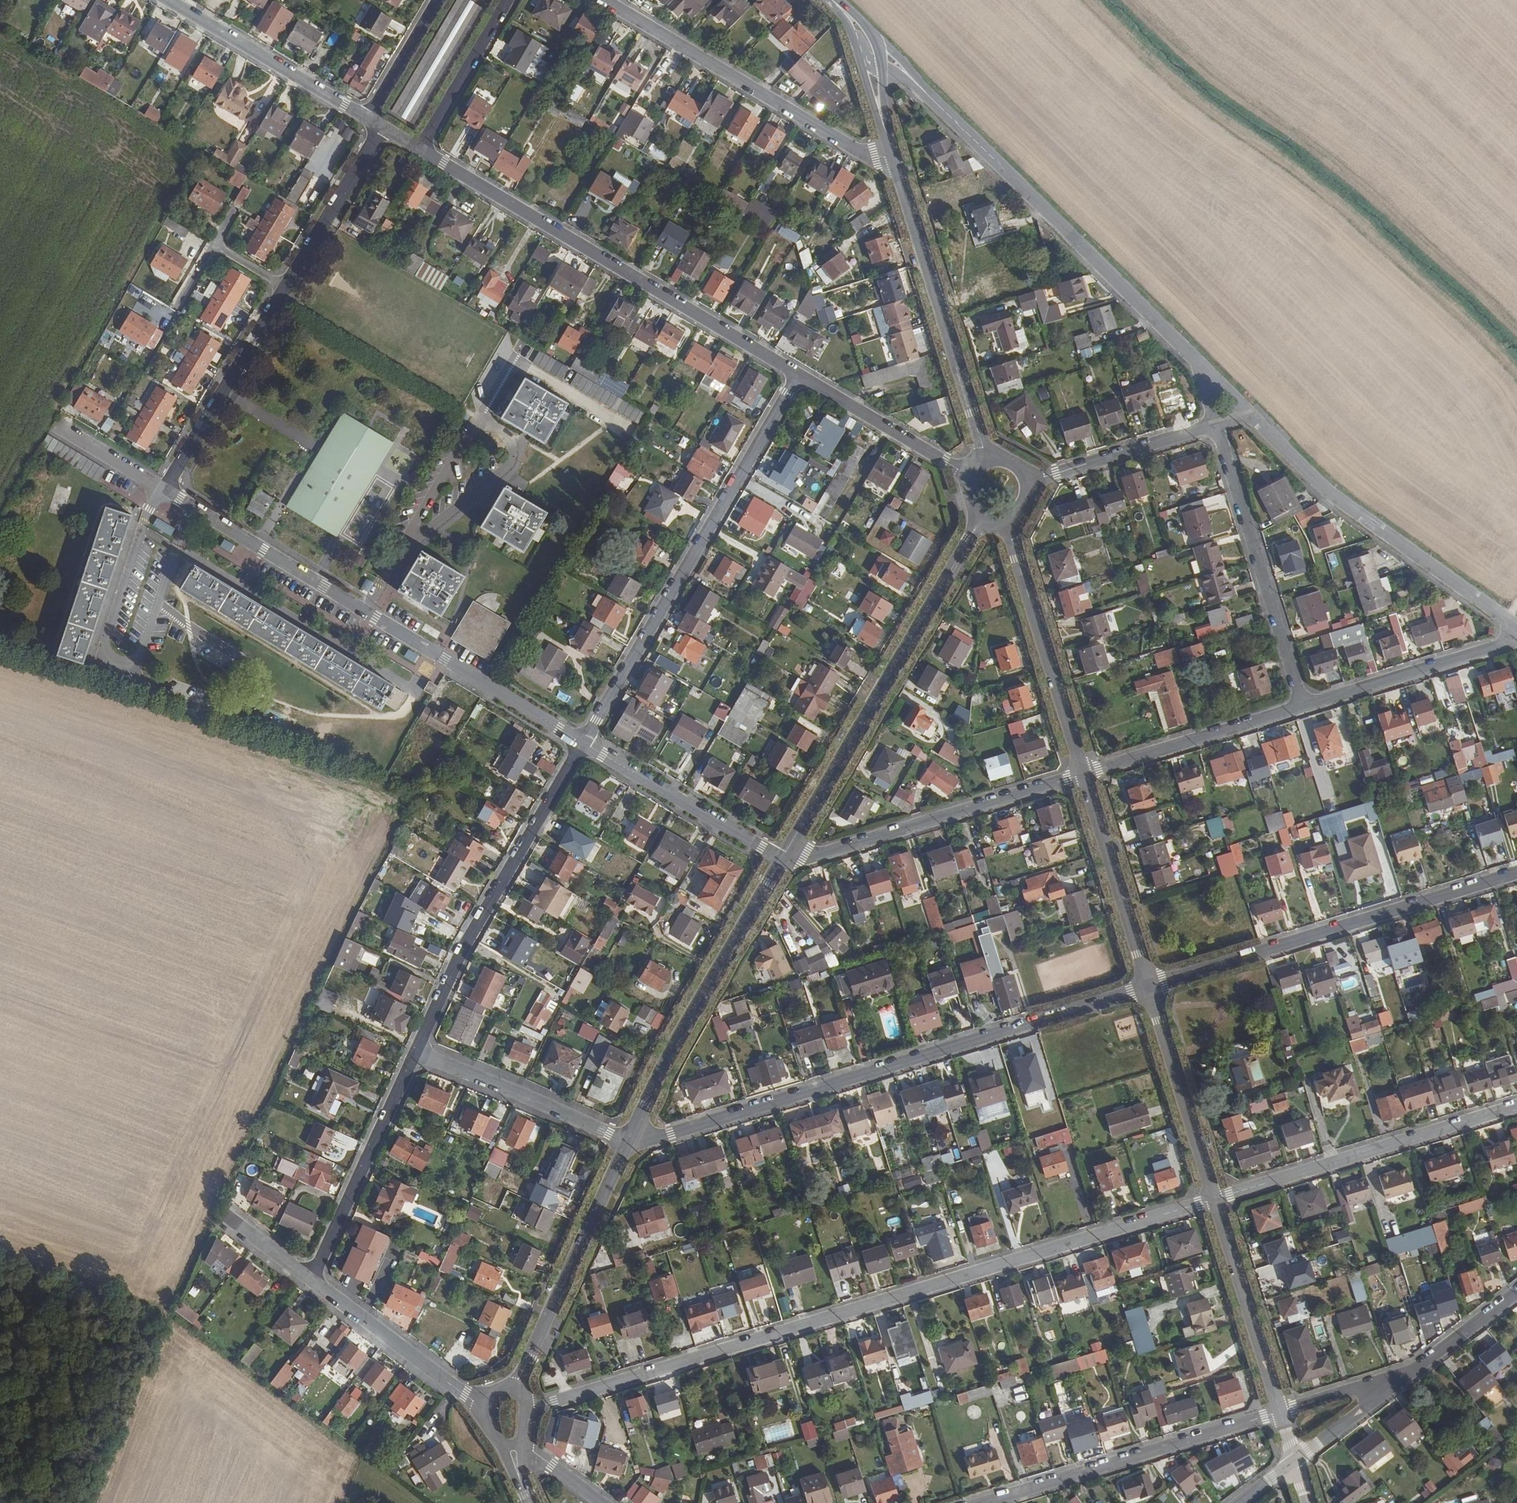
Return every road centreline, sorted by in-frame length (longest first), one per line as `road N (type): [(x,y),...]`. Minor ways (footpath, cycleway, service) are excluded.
road 1 (residential): [(1215,1199),(527,1411)]
road 2 (residential): [(629,1141),(1151,987)]
road 3 (residential): [(164,491),(583,743)]
road 4 (residential): [(800,375),(419,149)]
road 5 (residential): [(800,375),(583,743)]
road 6 (residential): [(982,515),(784,860)]
road 7 (residential): [(1151,987),(1516,874)]
road 8 (residential): [(951,117),(1209,371)]
road 9 (residential): [(583,743),(467,944),(417,1051)]
road 10 (residential): [(1251,413),(1326,488),(1516,626)]
road 11 (residential): [(603,0),(856,150),(894,157)]
road 12 (residential): [(784,860),(662,1067),(629,1141)]
road 13 (residential): [(894,157),(988,460)]
road 14 (residential): [(1516,1106),(1215,1199)]
road 15 (residential): [(784,860),(1084,774)]
road 16 (residential): [(985,1502),(1280,1412)]
road 17 (residential): [(1303,706),(1215,423)]
road 18 (residential): [(629,1141),(515,1389)]
road 19 (residential): [(1006,520),(1084,774)]
road 20 (residential): [(417,1051),(312,1279)]
road 21 (residential): [(286,288),(164,491)]
road 22 (residential): [(583,743),(784,860)]
road 23 (residential): [(368,118),(169,0)]
road 24 (residential): [(629,1141),(417,1051)]
road 25 (residential): [(1084,774),(1303,706)]
road 26 (residential): [(1303,706),(1516,635)]
road 27 (residential): [(1084,774),(1151,987)]
road 28 (residential): [(1215,1199),(1280,1412)]
road 29 (residential): [(1151,987),(1215,1199)]
road 30 (residential): [(312,1279),(485,1408)]
road 31 (residential): [(971,475),(800,375)]
road 32 (residential): [(1215,423),(1030,481)]
road 33 (residential): [(382,127),(286,288)]
road 34 (residential): [(419,149),(508,0)]
road 35 (residential): [(1415,1370),(1295,1462)]
road 36 (residential): [(1280,1412),(1415,1370)]
road 37 (residential): [(438,0),(368,118)]
road 38 (residential): [(1516,1292),(1415,1370)]
road 39 (residential): [(56,427),(164,491)]

